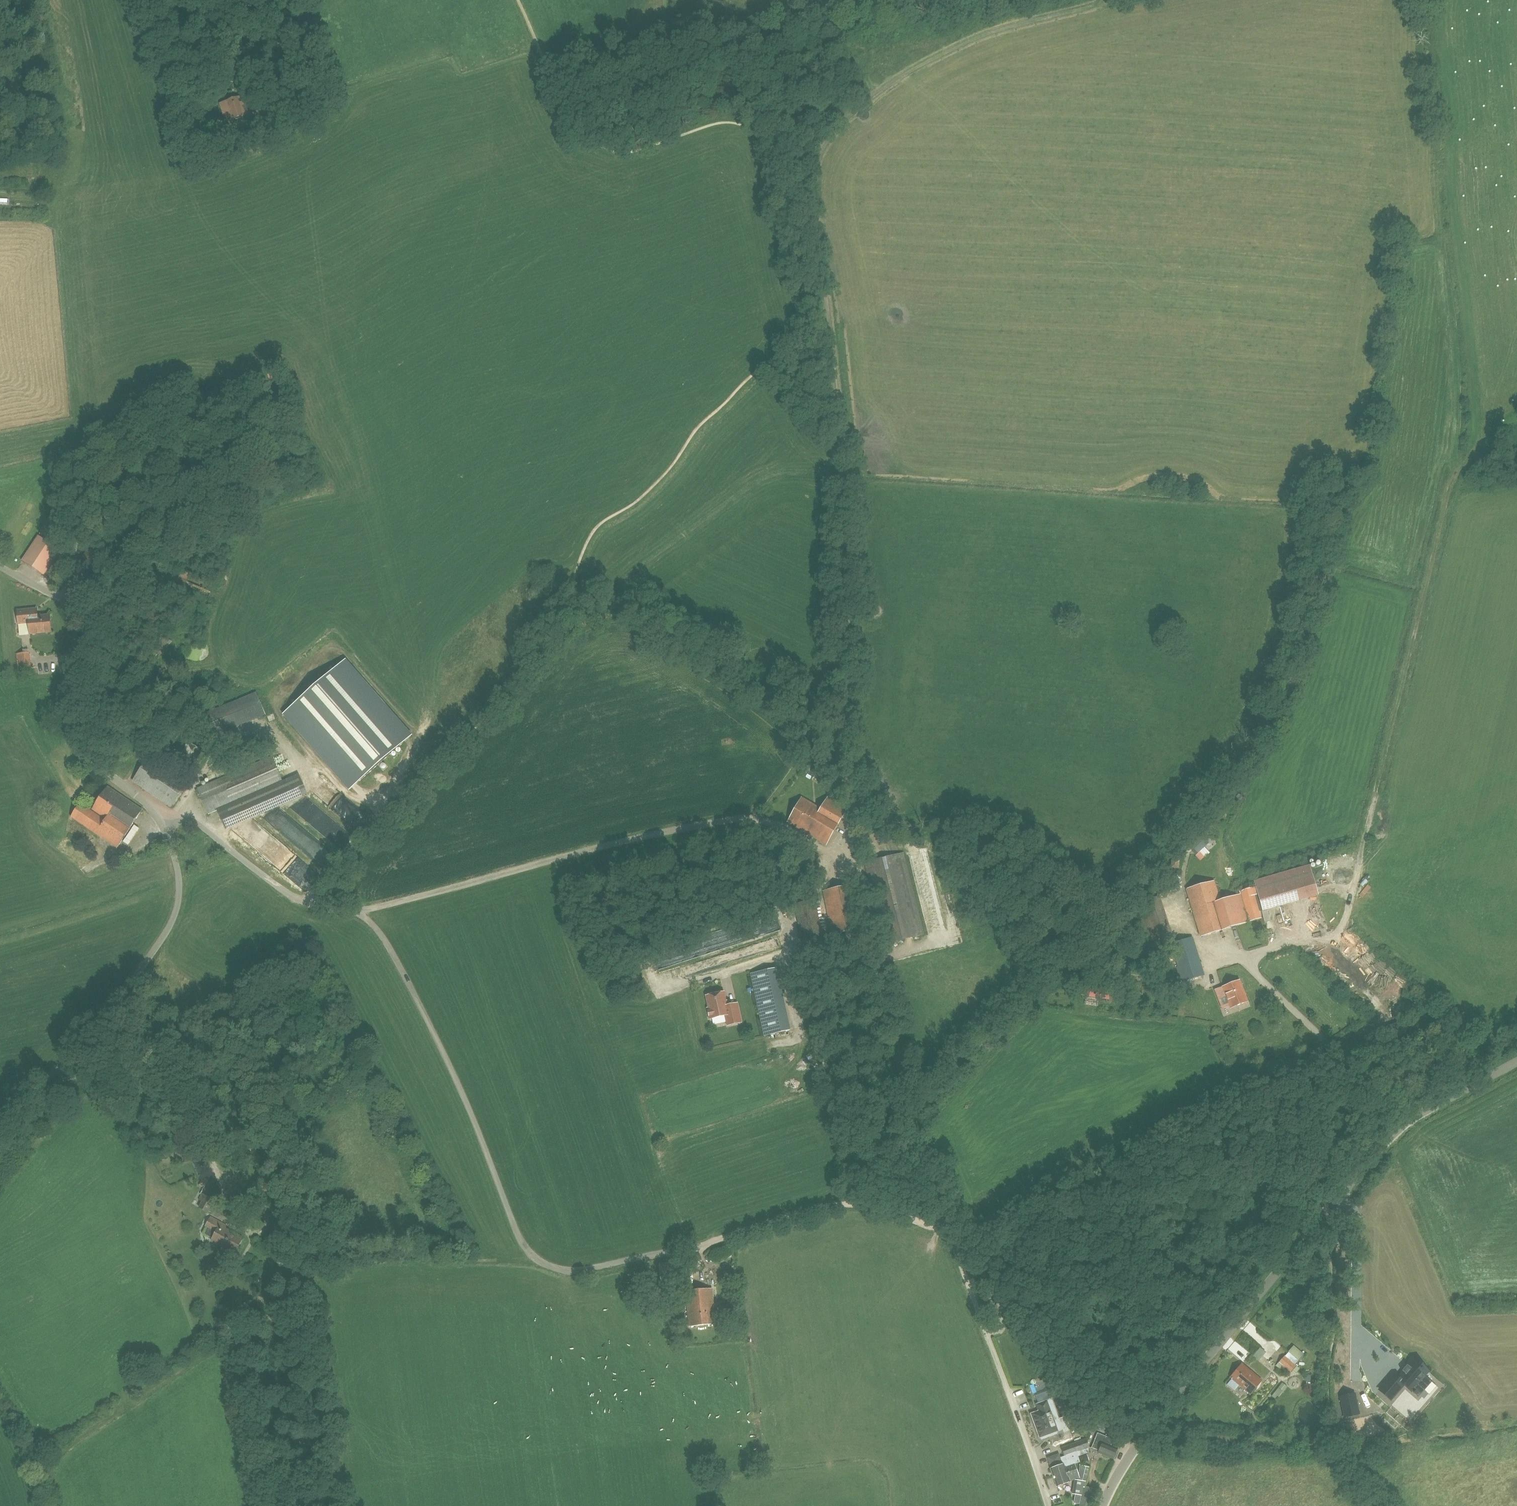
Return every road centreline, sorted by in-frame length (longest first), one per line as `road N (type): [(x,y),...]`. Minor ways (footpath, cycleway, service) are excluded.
road 1 (track): [(1433,0),(1459,353),(1458,460),(1345,920),(1334,937),(1282,945),(1245,965)]
road 2 (unclassified): [(0,1127),(137,975),(175,915),(180,887),(158,814),(85,751),(65,719),(75,612),(0,568)]
road 3 (unclassified): [(1103,1505),(1140,1440),(1387,1135),(1516,1057)]
road 4 (track): [(1093,0),(978,35),(815,137),(832,351)]
road 5 (track): [(832,351),(844,439),(855,750),(878,805)]
road 6 (track): [(1140,1440),(1331,1445)]

